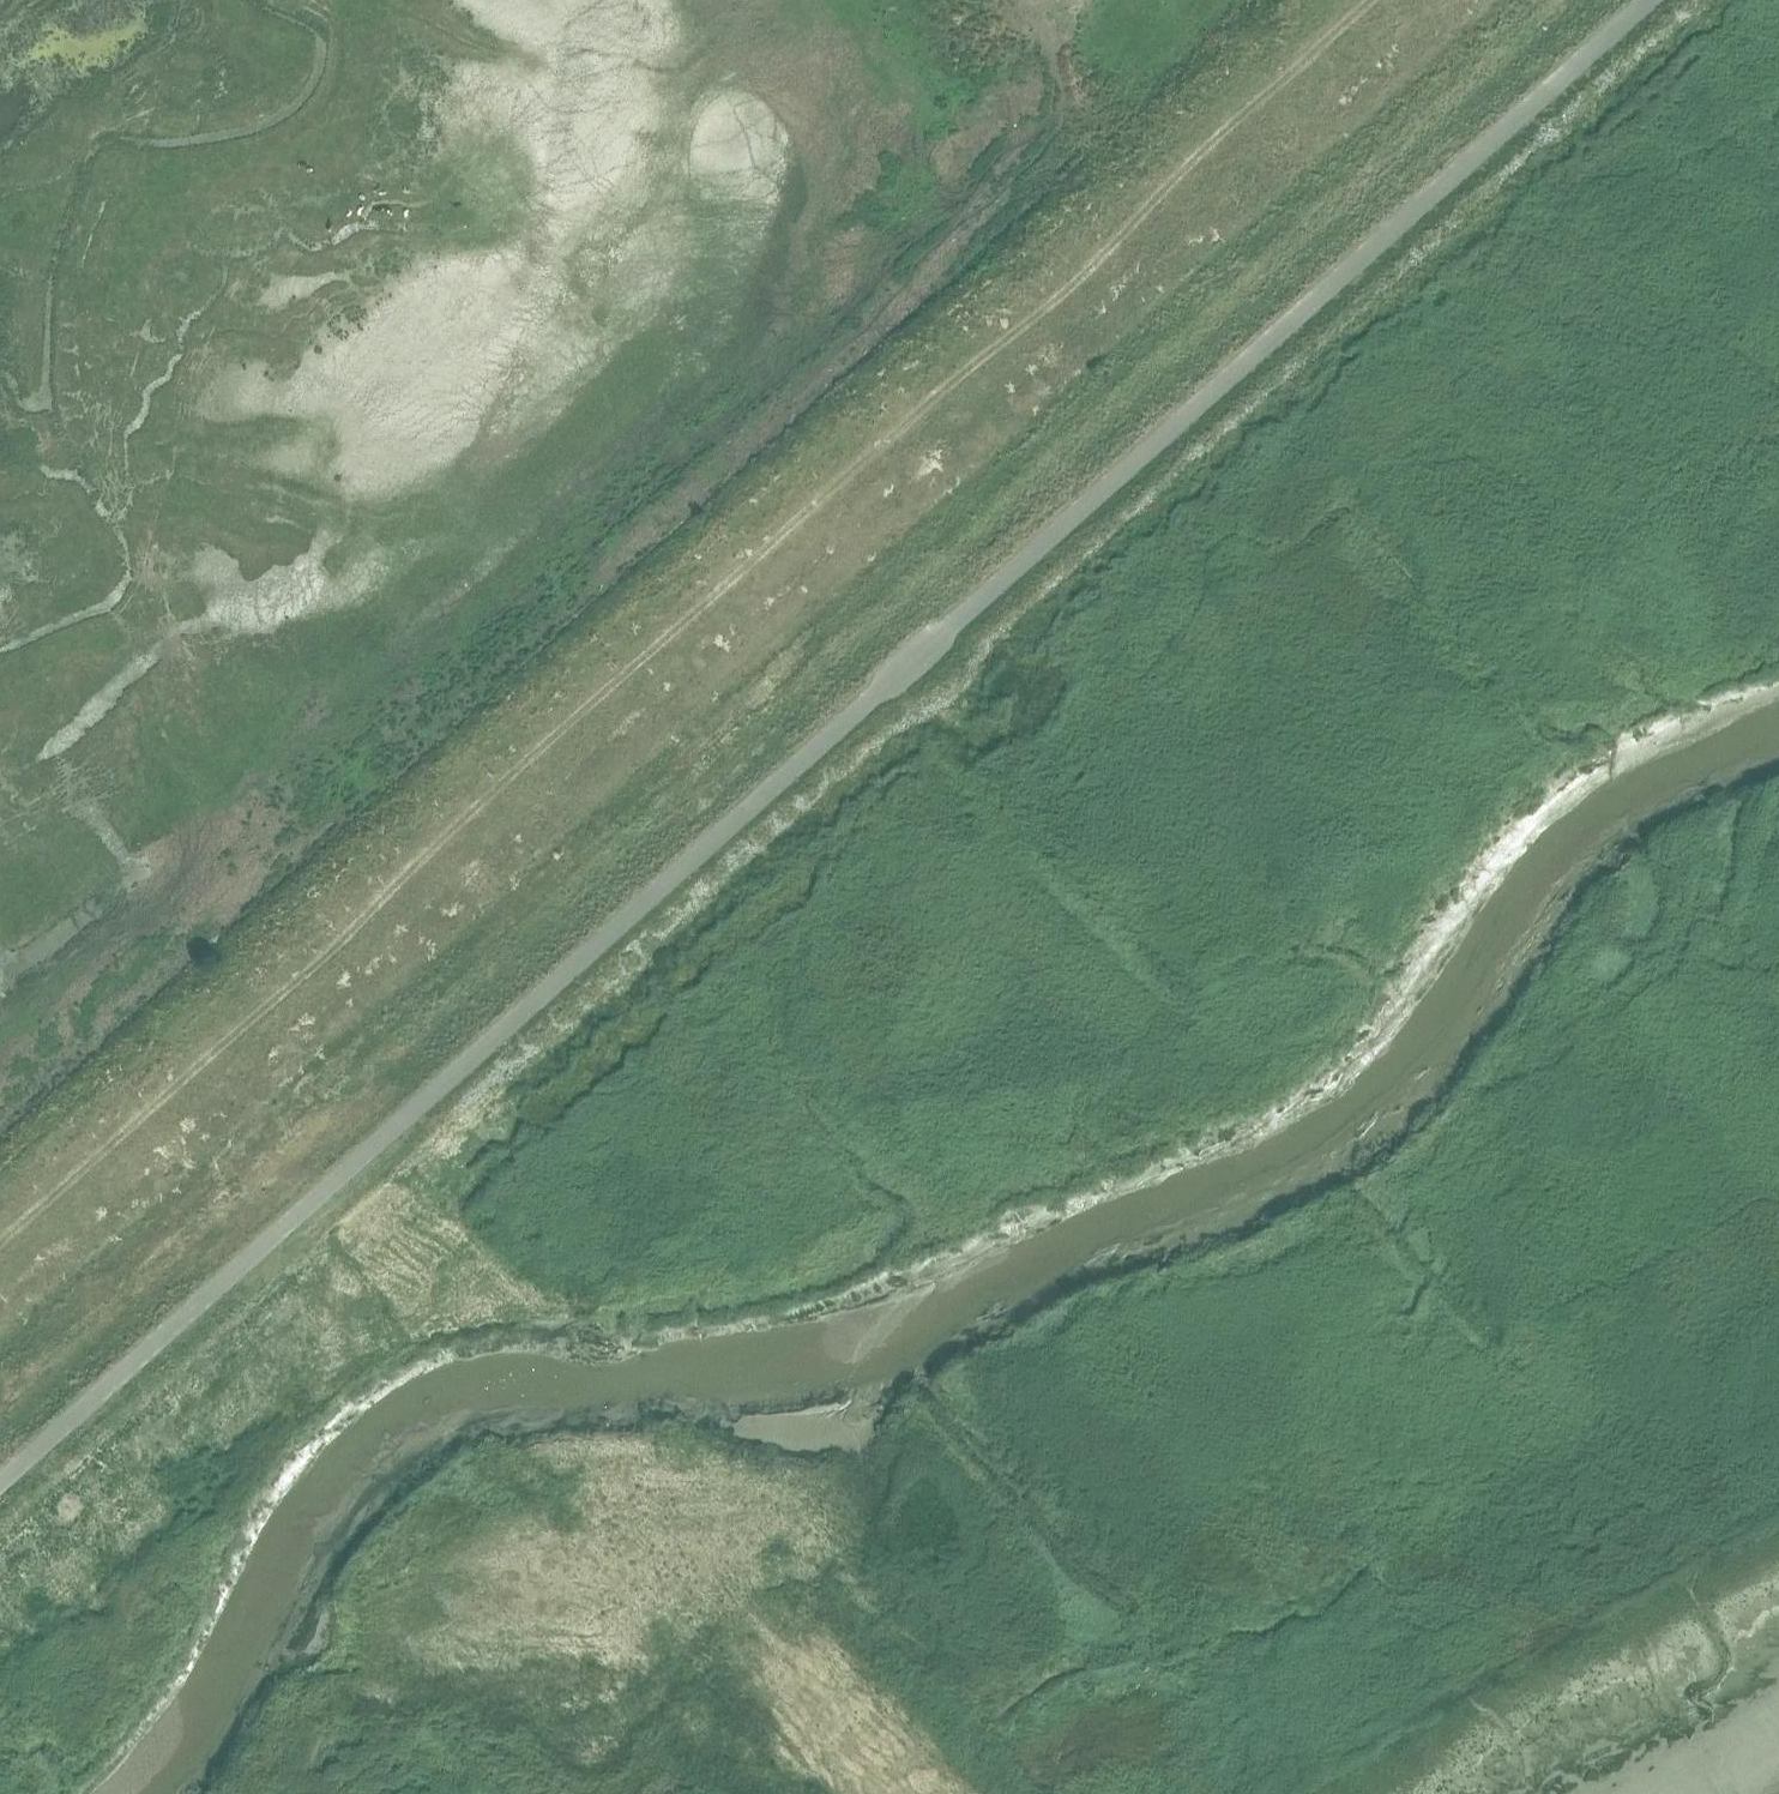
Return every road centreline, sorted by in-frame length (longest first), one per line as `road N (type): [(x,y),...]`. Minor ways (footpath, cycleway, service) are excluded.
road 1 (track): [(0,1194),(1340,0)]

